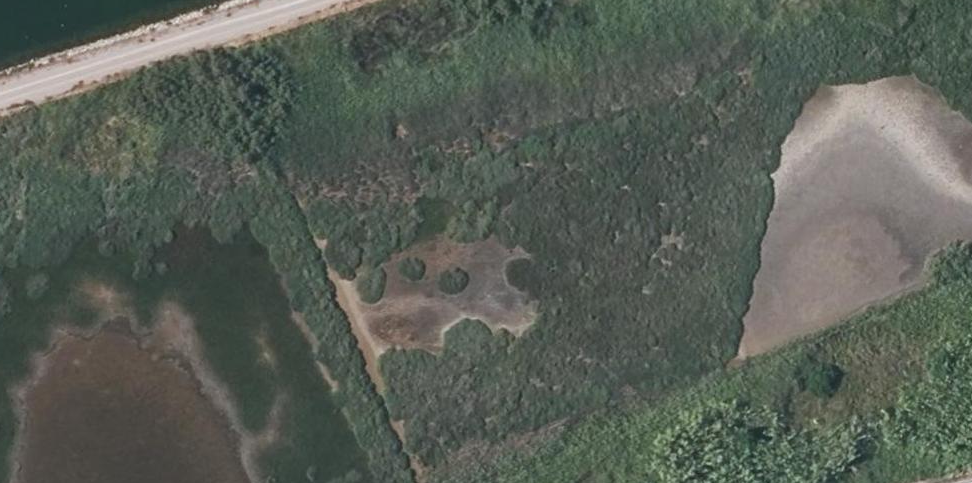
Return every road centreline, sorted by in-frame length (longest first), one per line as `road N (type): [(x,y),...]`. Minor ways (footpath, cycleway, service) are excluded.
road 1 (track): [(337,0),(0,104)]

